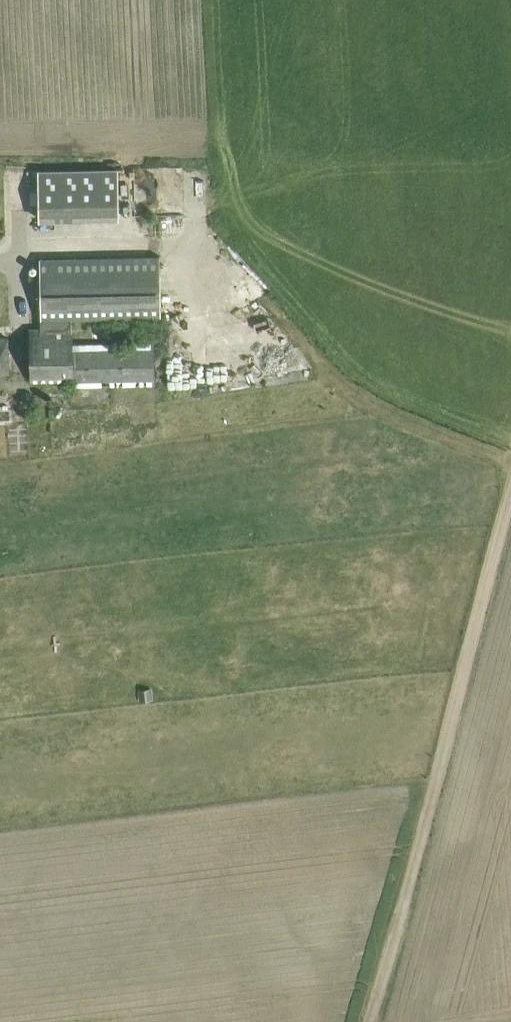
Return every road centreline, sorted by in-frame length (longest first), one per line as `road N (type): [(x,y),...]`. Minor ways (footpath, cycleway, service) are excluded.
road 1 (track): [(372,1021),(510,485)]

